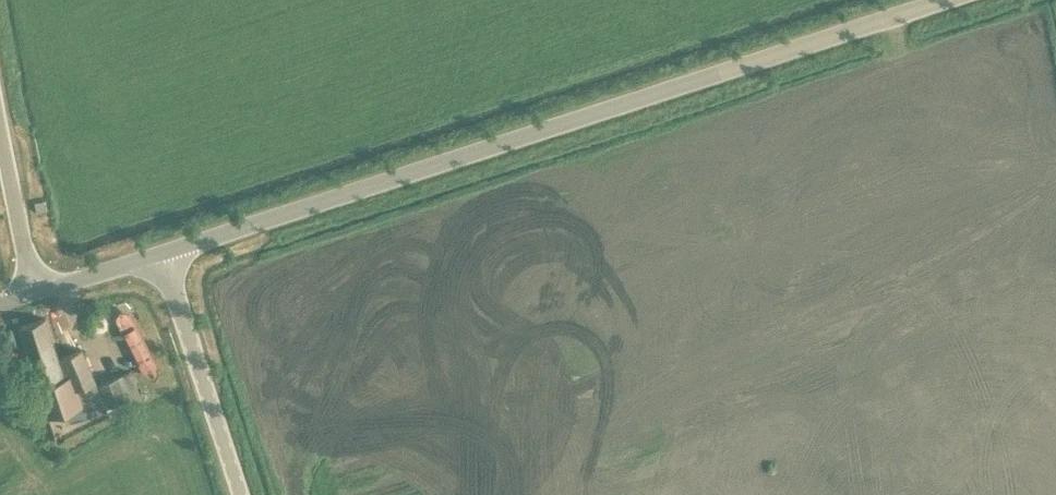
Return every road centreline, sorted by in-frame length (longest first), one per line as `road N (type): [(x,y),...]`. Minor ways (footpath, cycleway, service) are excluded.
road 1 (tertiary): [(163,253),(947,0)]
road 2 (unclassified): [(242,494),(163,253)]
road 3 (tertiary): [(37,293),(0,116)]
road 4 (tertiary): [(37,293),(163,253)]

